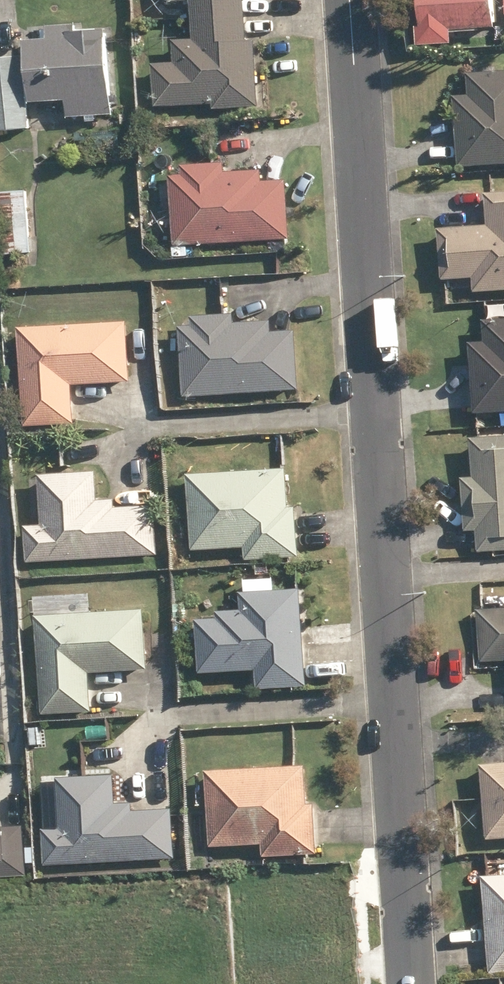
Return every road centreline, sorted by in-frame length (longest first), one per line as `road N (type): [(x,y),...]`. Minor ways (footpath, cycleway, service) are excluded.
road 1 (residential): [(416,983),(349,0)]

